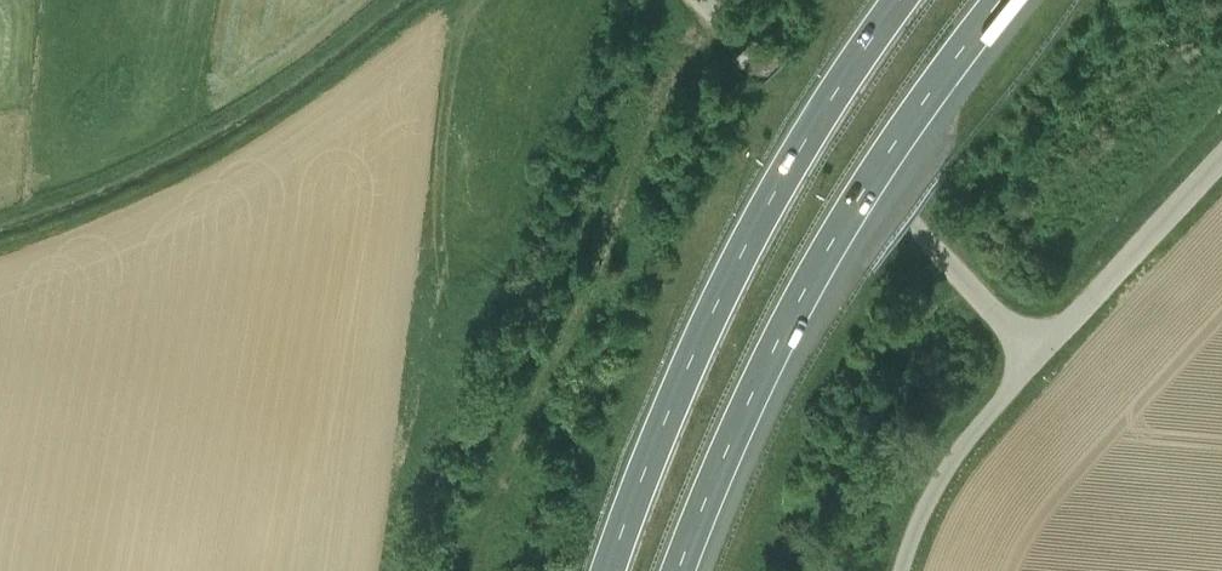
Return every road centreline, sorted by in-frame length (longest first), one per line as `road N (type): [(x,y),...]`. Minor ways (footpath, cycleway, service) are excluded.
road 1 (motorway): [(679,570),(723,457),(828,248),(1002,0)]
road 2 (motorway): [(900,0),(745,248),(609,570)]
road 3 (unclassified): [(1038,356),(701,0)]
road 4 (unclassified): [(1221,157),(1038,356)]
road 5 (unclassified): [(900,570),(951,463),(1038,356)]

